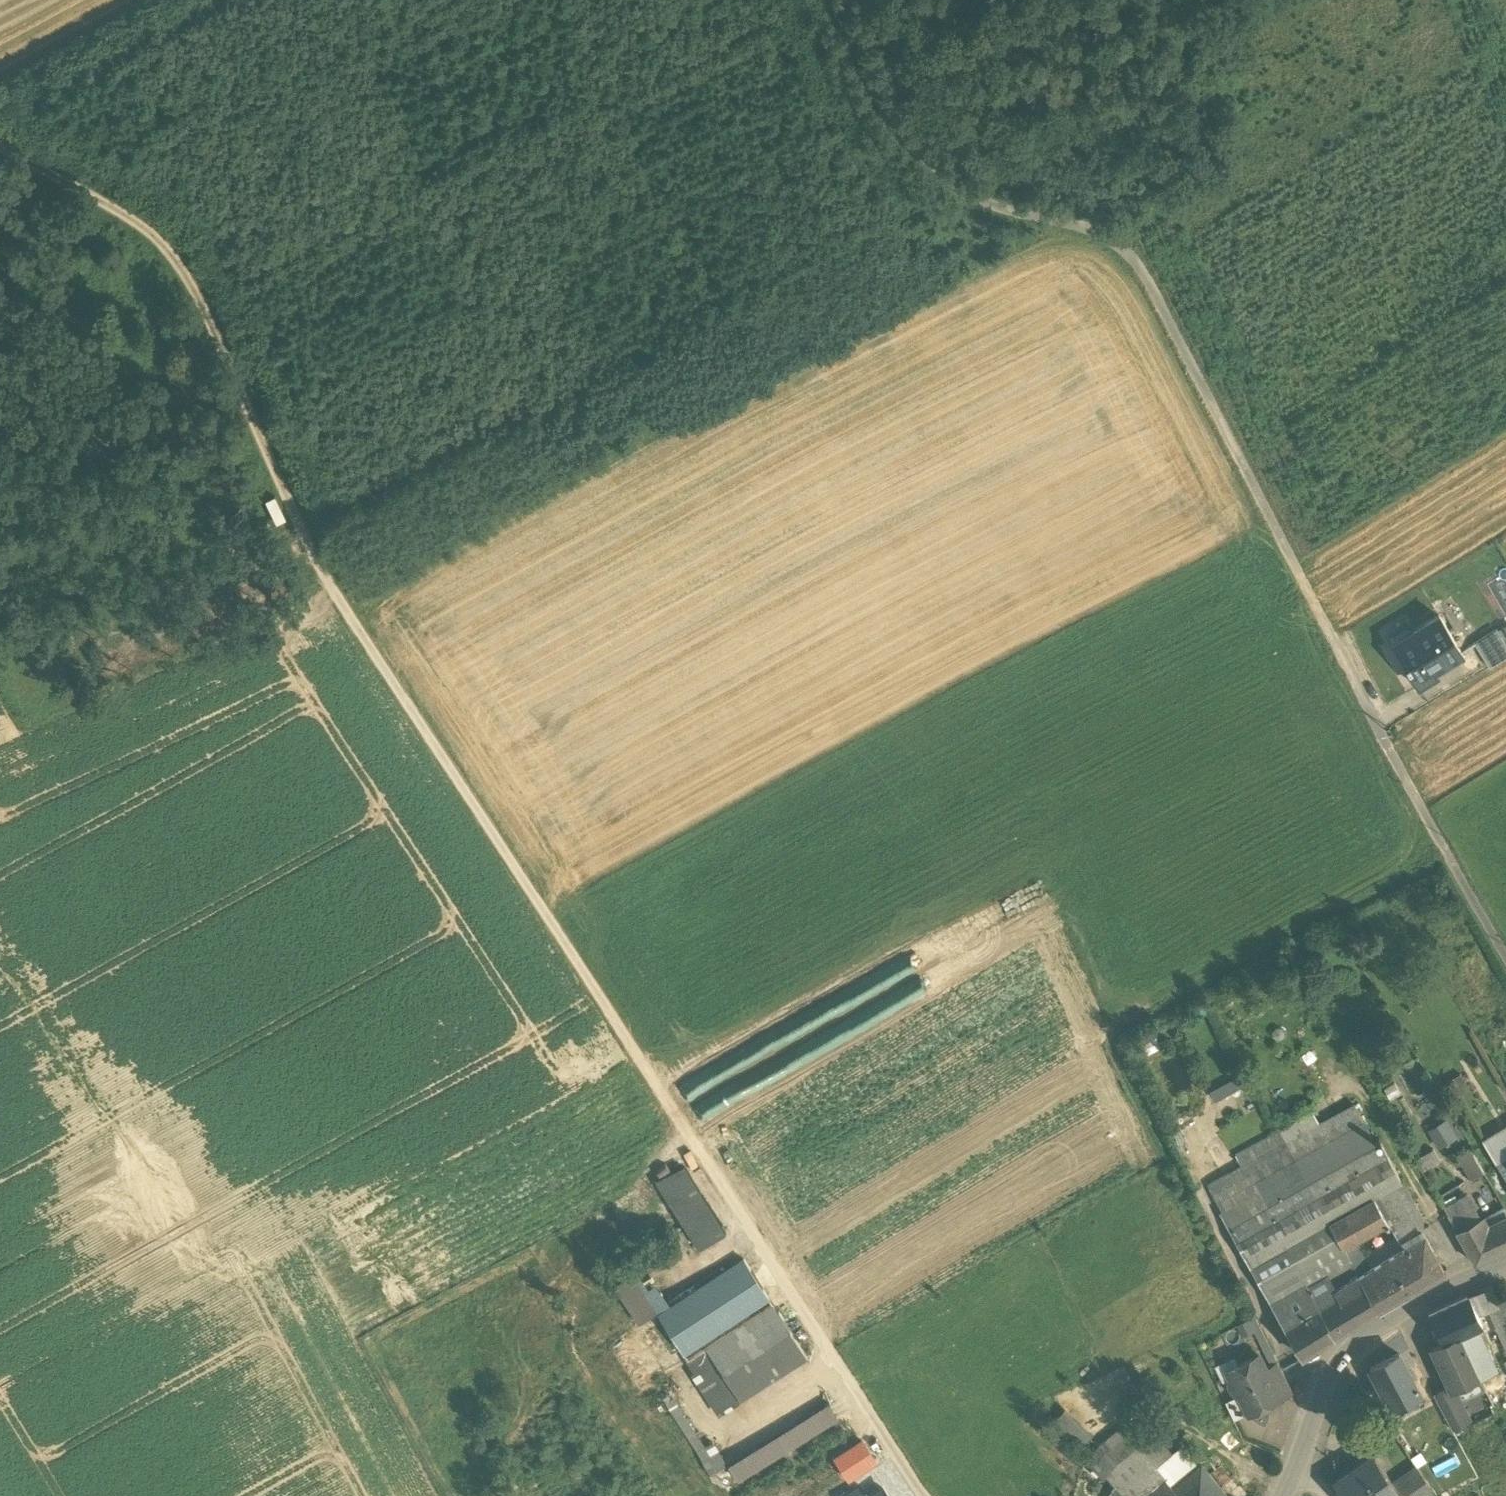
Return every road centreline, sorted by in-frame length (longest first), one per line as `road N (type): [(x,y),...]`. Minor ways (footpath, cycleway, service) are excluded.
road 1 (track): [(695,1142),(306,526),(228,338),(177,254),(0,154)]
road 2 (track): [(1331,639),(1128,253),(955,196),(914,155),(873,79),(845,0)]
road 3 (residential): [(1505,957),(1331,639)]
road 4 (secondary): [(1505,1264),(1414,1304),(1328,1372),(1279,1495)]

